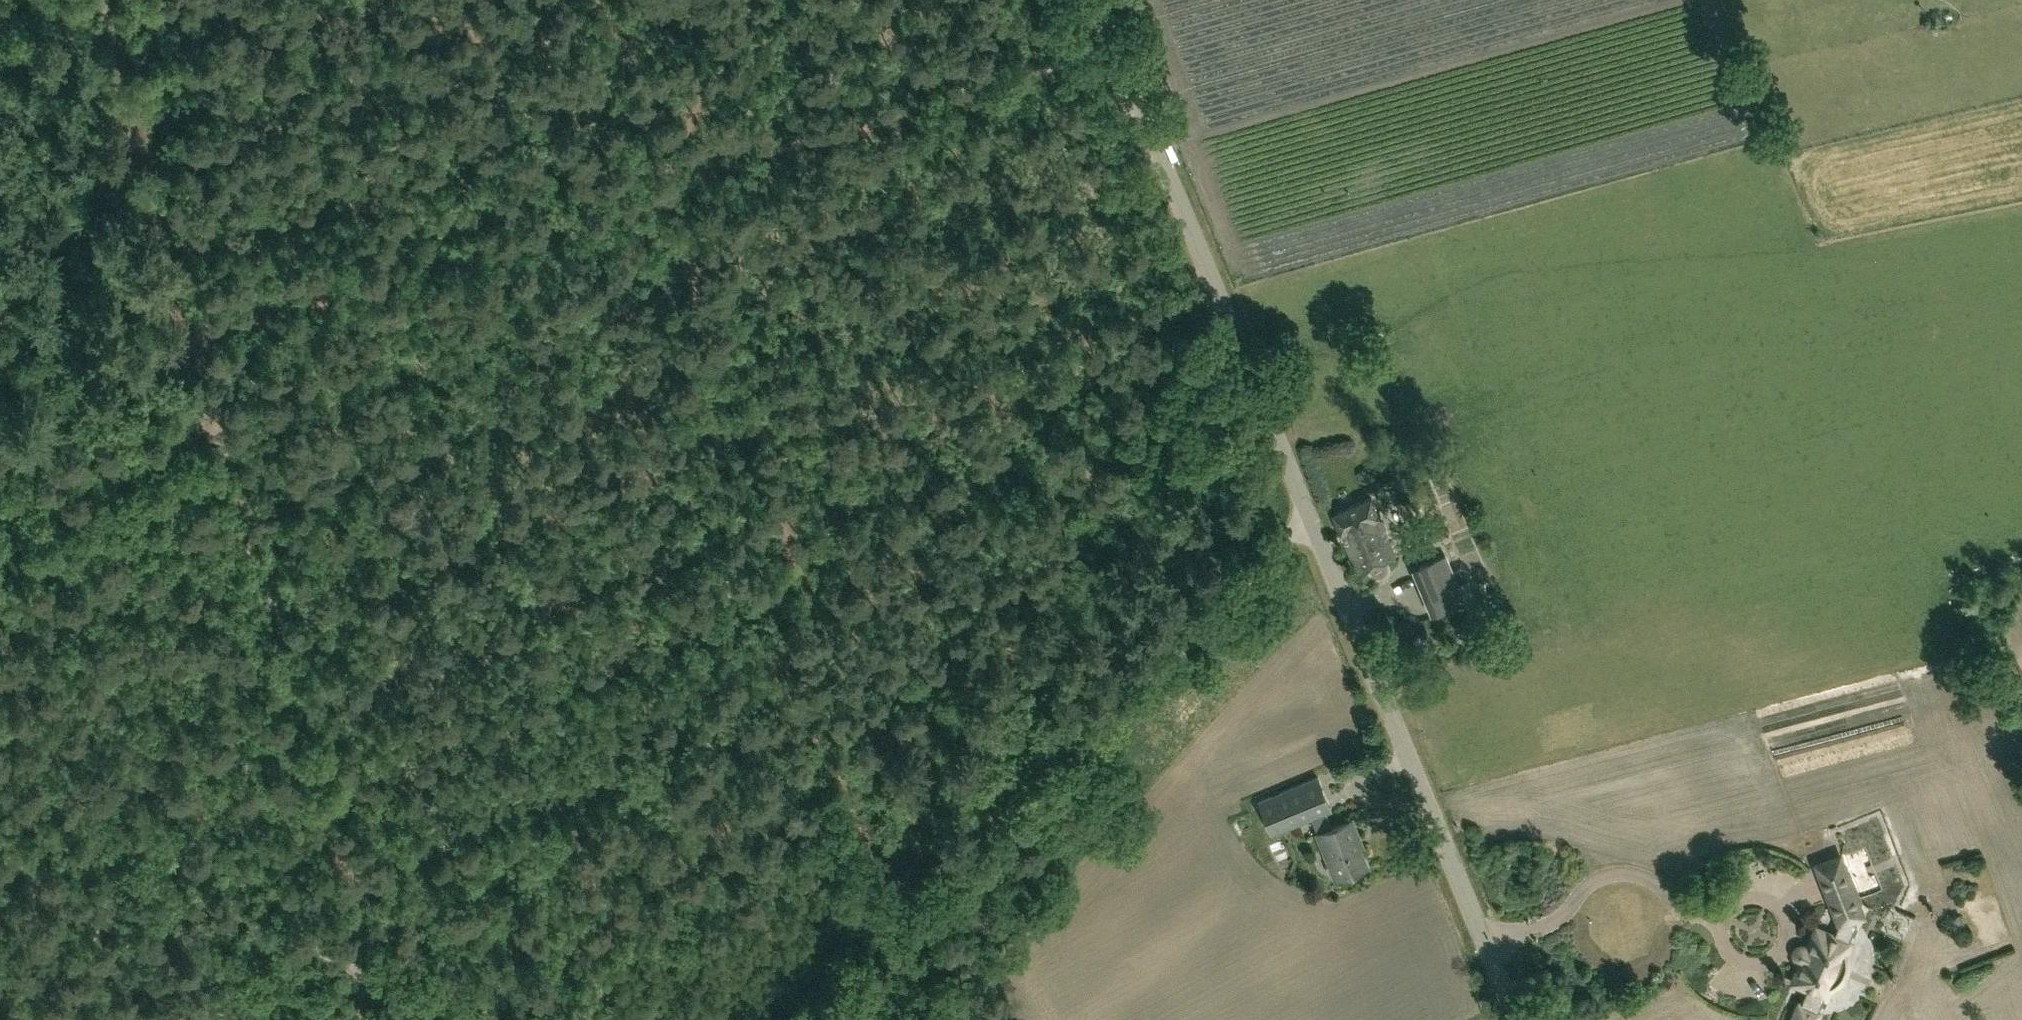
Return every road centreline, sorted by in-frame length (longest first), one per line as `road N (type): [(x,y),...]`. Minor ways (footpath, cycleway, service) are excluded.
road 1 (unclassified): [(837,1019),(1304,511)]
road 2 (unclassified): [(1304,511),(1091,0)]
road 3 (unclassified): [(1516,1019),(1304,511)]
road 4 (track): [(99,0),(198,379)]
road 5 (track): [(198,379),(187,410),(153,446),(0,548)]
road 6 (track): [(0,343),(180,320)]

